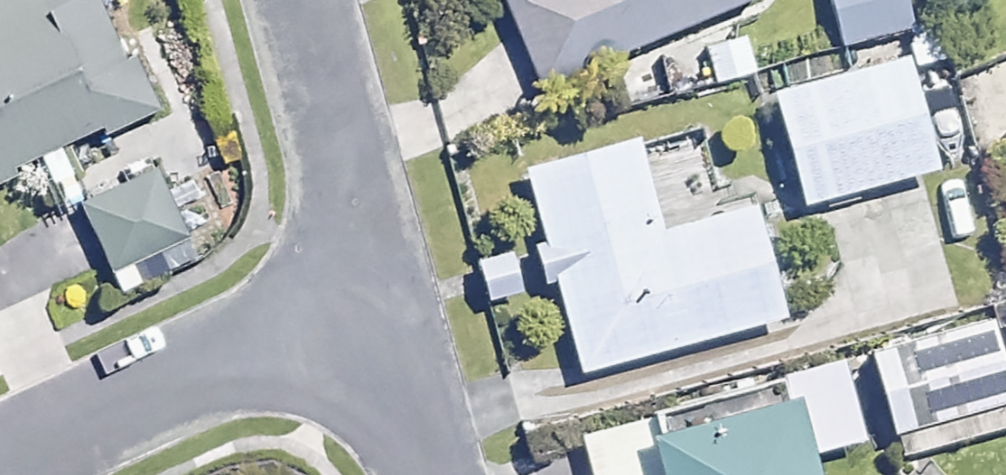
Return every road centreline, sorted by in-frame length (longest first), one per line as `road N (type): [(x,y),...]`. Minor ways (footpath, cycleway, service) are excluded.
road 1 (residential): [(0,452),(359,295)]
road 2 (residential): [(278,0),(359,295)]
road 3 (residential): [(359,295),(407,474)]

